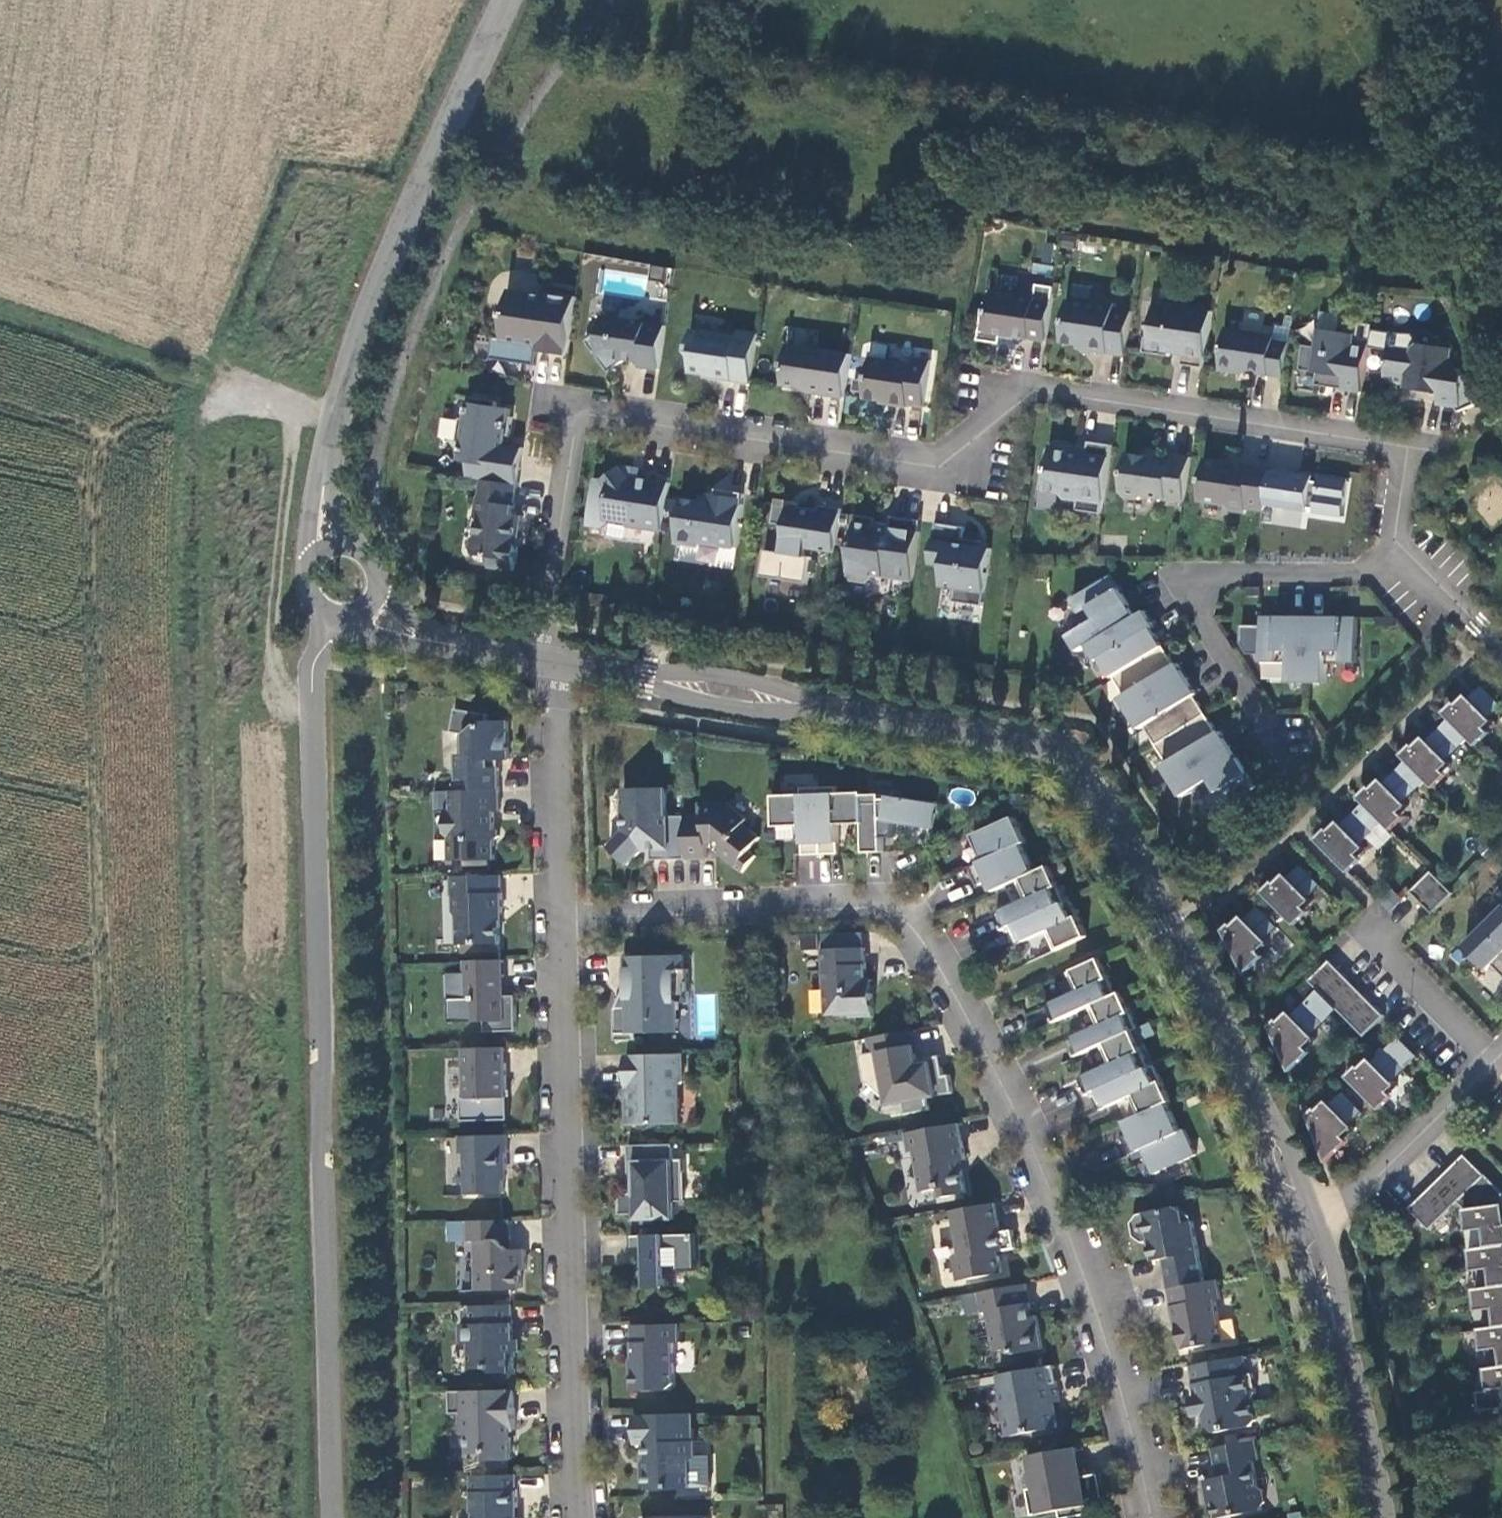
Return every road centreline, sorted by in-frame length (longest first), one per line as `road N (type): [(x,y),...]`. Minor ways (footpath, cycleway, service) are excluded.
road 1 (residential): [(543,659),(576,405),(937,468),(1035,391),(1409,448),(1394,548)]
road 2 (residential): [(543,659),(1069,750),(1090,774),(1166,924),(1277,1152),(1306,1239)]
road 3 (residential): [(563,913),(841,898),(907,908),(951,970),(1077,1242),(1149,1517)]
road 4 (unclassified): [(337,617),(312,676),(333,1517)]
road 5 (residential): [(563,913),(580,1517)]
road 6 (unclassified): [(506,0),(383,280),(323,482)]
road 7 (residential): [(1394,548),(1361,575),(1225,577),(1204,591),(1204,622),(1292,766)]
road 8 (track): [(337,417),(297,407),(277,570),(275,675),(286,699),(313,703)]
road 9 (track): [(297,407),(0,330)]
road 10 (residential): [(1306,1239),(1379,1517)]
road 11 (residential): [(1494,1062),(1306,1239)]
road 12 (residential): [(543,659),(556,699),(563,913)]
road 13 (residential): [(1382,926),(1384,948),(1494,1062)]
road 14 (residential): [(1394,548),(1501,652)]

